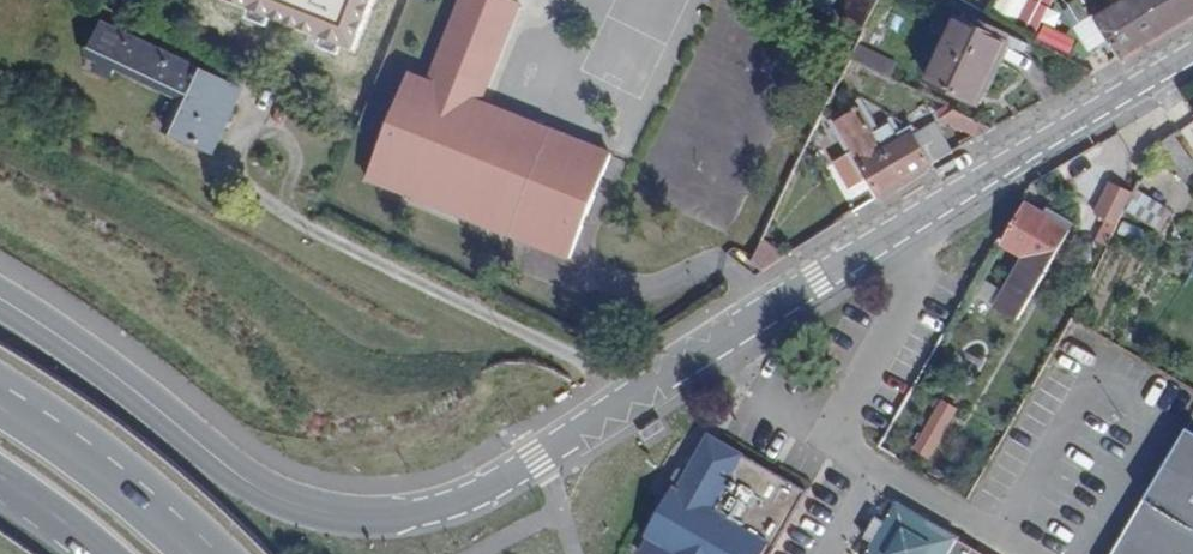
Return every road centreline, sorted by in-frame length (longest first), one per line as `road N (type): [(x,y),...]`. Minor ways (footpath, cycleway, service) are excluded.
road 1 (tertiary): [(0,299),(249,483),(347,520),(410,516),(535,461),(888,233),(1192,48)]
road 2 (primary): [(211,553),(195,518),(0,378)]
road 3 (primary): [(192,553),(116,487),(0,409)]

